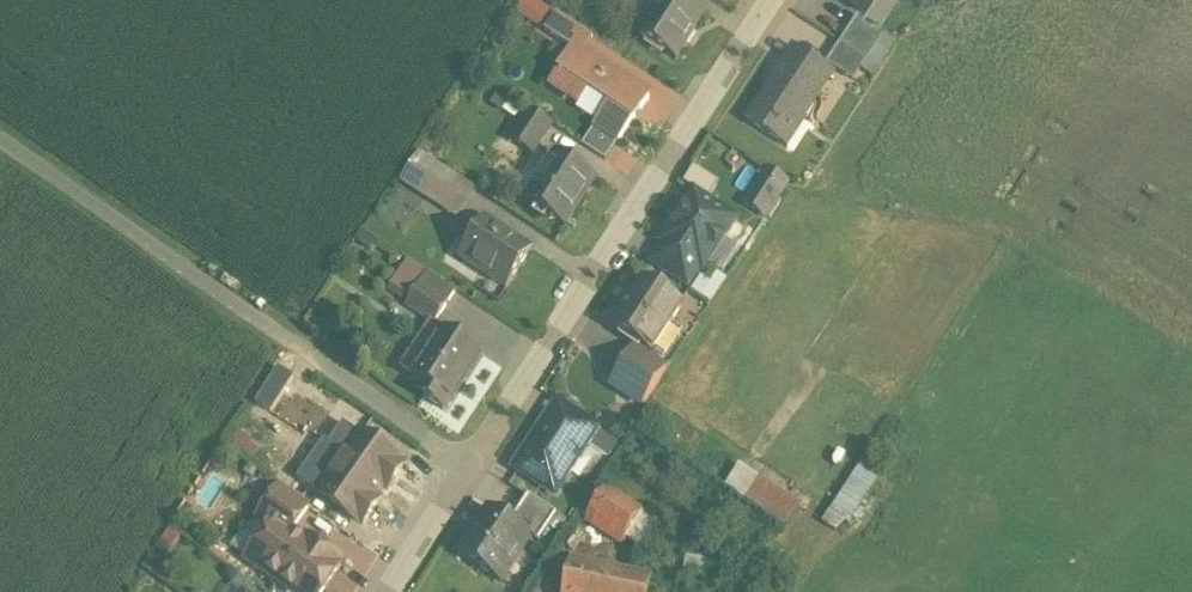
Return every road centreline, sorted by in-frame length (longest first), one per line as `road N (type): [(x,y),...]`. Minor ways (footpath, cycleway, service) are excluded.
road 1 (unclassified): [(468,476),(0,143)]
road 2 (residential): [(775,0),(468,476)]
road 3 (residential): [(468,476),(390,591)]

